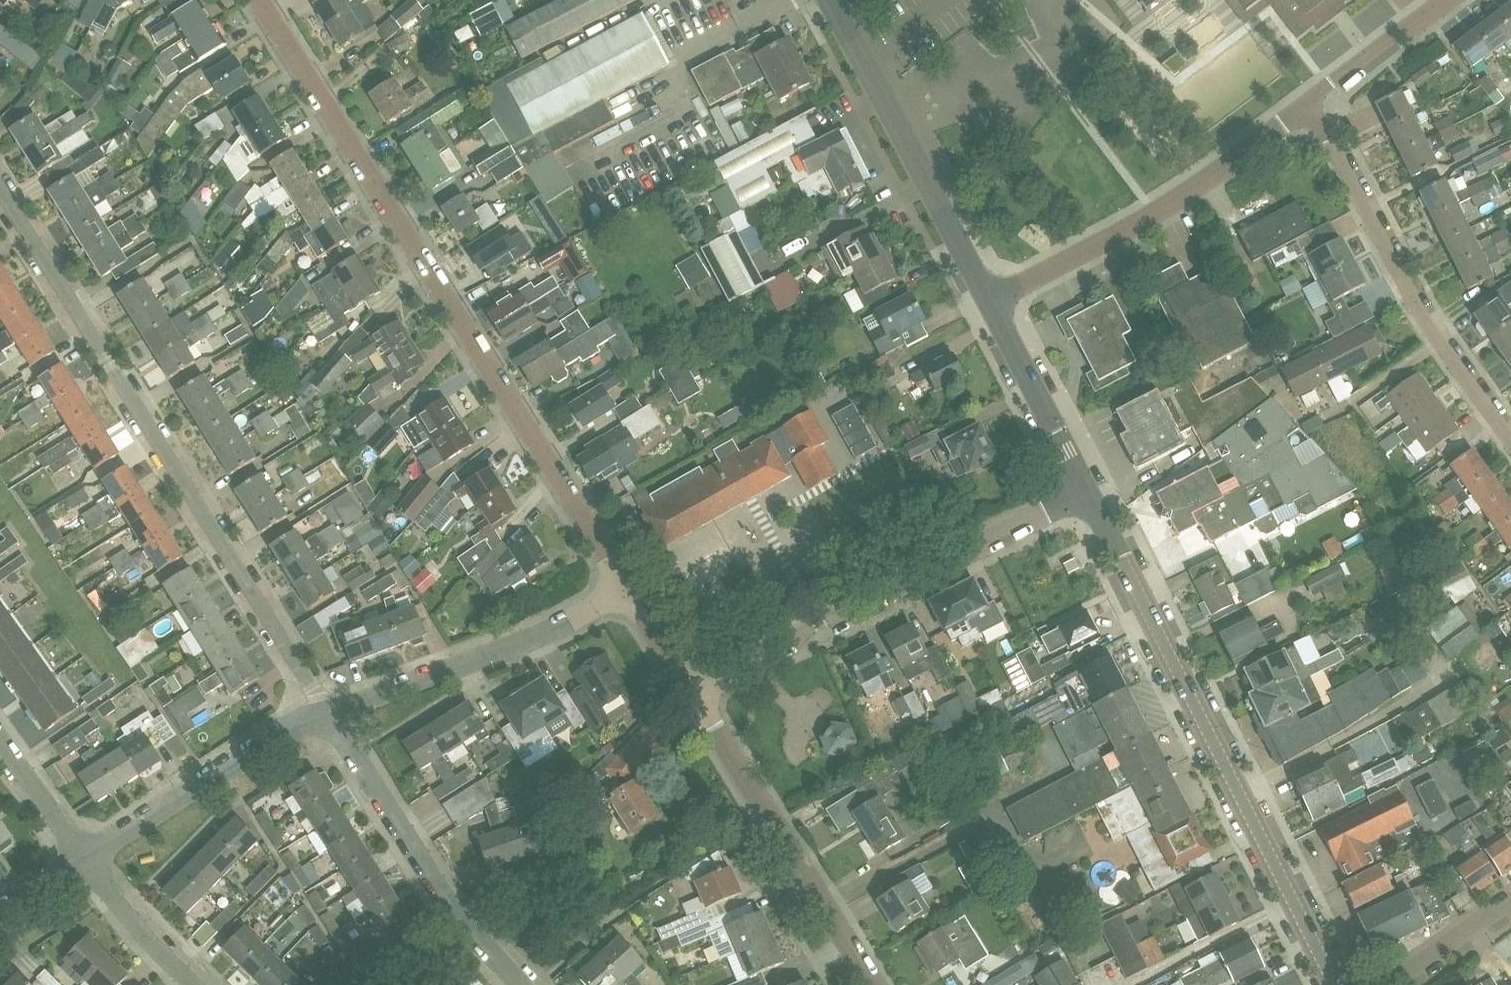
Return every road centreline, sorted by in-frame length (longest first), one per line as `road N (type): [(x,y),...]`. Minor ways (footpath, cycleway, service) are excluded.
road 1 (residential): [(628,588),(259,0)]
road 2 (residential): [(328,713),(0,185)]
road 3 (secondary): [(1335,984),(1088,494)]
road 4 (residential): [(692,693),(1088,494)]
road 5 (residential): [(1510,441),(1425,319),(1309,101)]
road 6 (residential): [(988,302),(1154,214),(1309,101)]
road 7 (residential): [(873,984),(692,693)]
road 8 (residential): [(328,713),(450,909),(518,984)]
road 9 (residential): [(328,713),(548,632),(628,588)]
road 10 (residential): [(86,858),(207,777),(328,713)]
road 11 (secondary): [(1088,494),(988,302)]
road 12 (residential): [(939,207),(851,41)]
road 13 (residential): [(1309,101),(1446,0)]
road 14 (residential): [(86,858),(128,922),(191,984)]
road 15 (residential): [(1510,902),(1388,984)]
road 16 (residential): [(0,741),(86,858)]
road 17 (residential): [(692,693),(628,588)]

